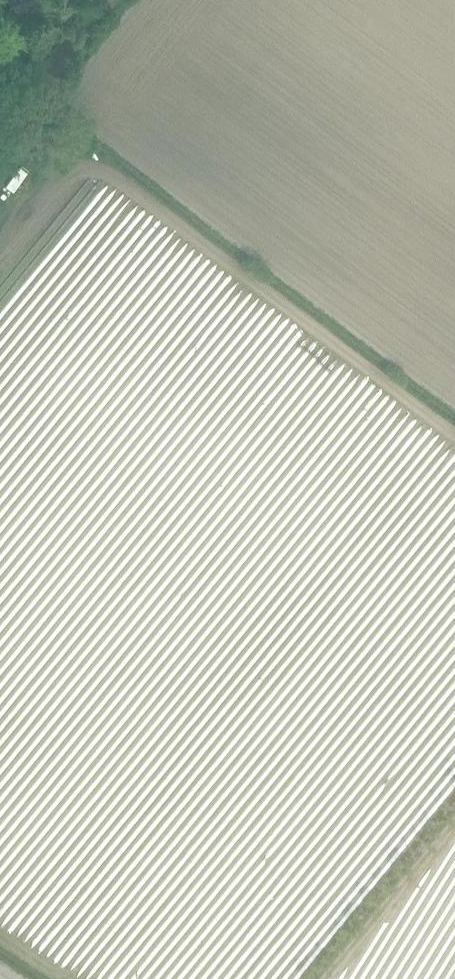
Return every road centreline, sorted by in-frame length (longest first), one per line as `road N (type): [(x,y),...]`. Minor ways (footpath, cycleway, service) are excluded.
road 1 (unclassified): [(113,0),(0,156)]

